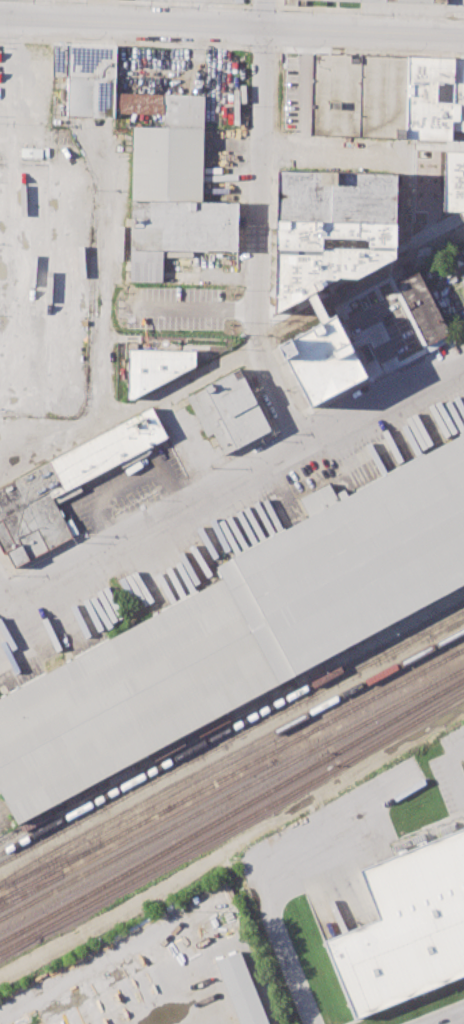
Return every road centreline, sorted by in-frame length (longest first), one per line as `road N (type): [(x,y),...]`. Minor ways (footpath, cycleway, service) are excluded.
road 1 (residential): [(463,354),(0,600)]
road 2 (residential): [(0,470),(463,233)]
road 3 (tertiary): [(463,38),(0,18)]
road 4 (residential): [(263,0),(254,333),(299,437)]

